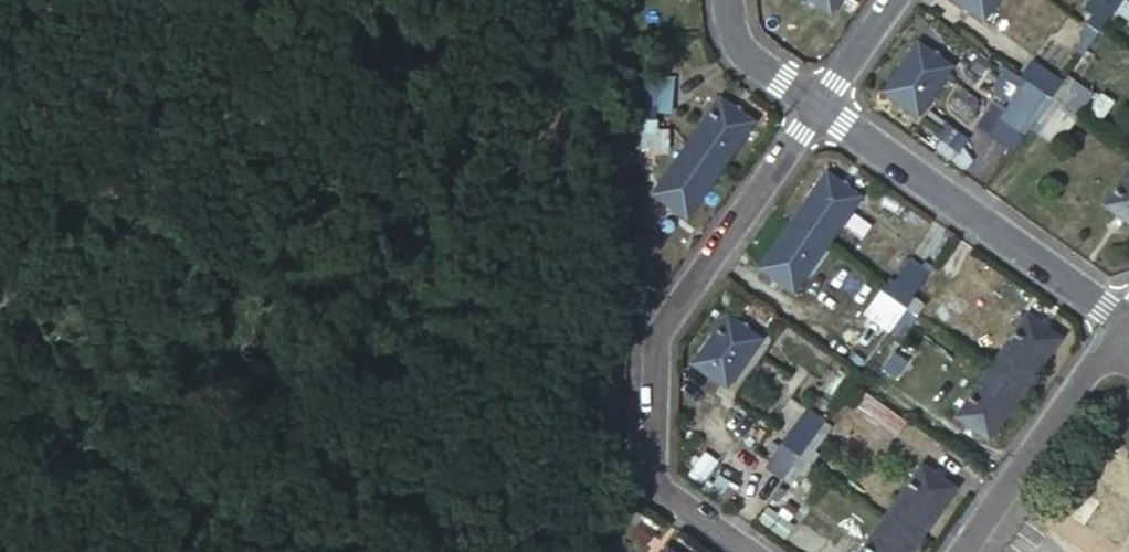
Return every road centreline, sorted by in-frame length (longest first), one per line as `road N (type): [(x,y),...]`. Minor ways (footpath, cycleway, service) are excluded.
road 1 (residential): [(823,103),(659,338),(657,477)]
road 2 (residential): [(823,103),(1128,322)]
road 3 (residential): [(966,551),(1128,322)]
road 4 (residential): [(731,0),(736,31),(755,62),(823,103)]
road 5 (unclassified): [(763,551),(657,477)]
road 6 (residential): [(896,0),(823,103)]

